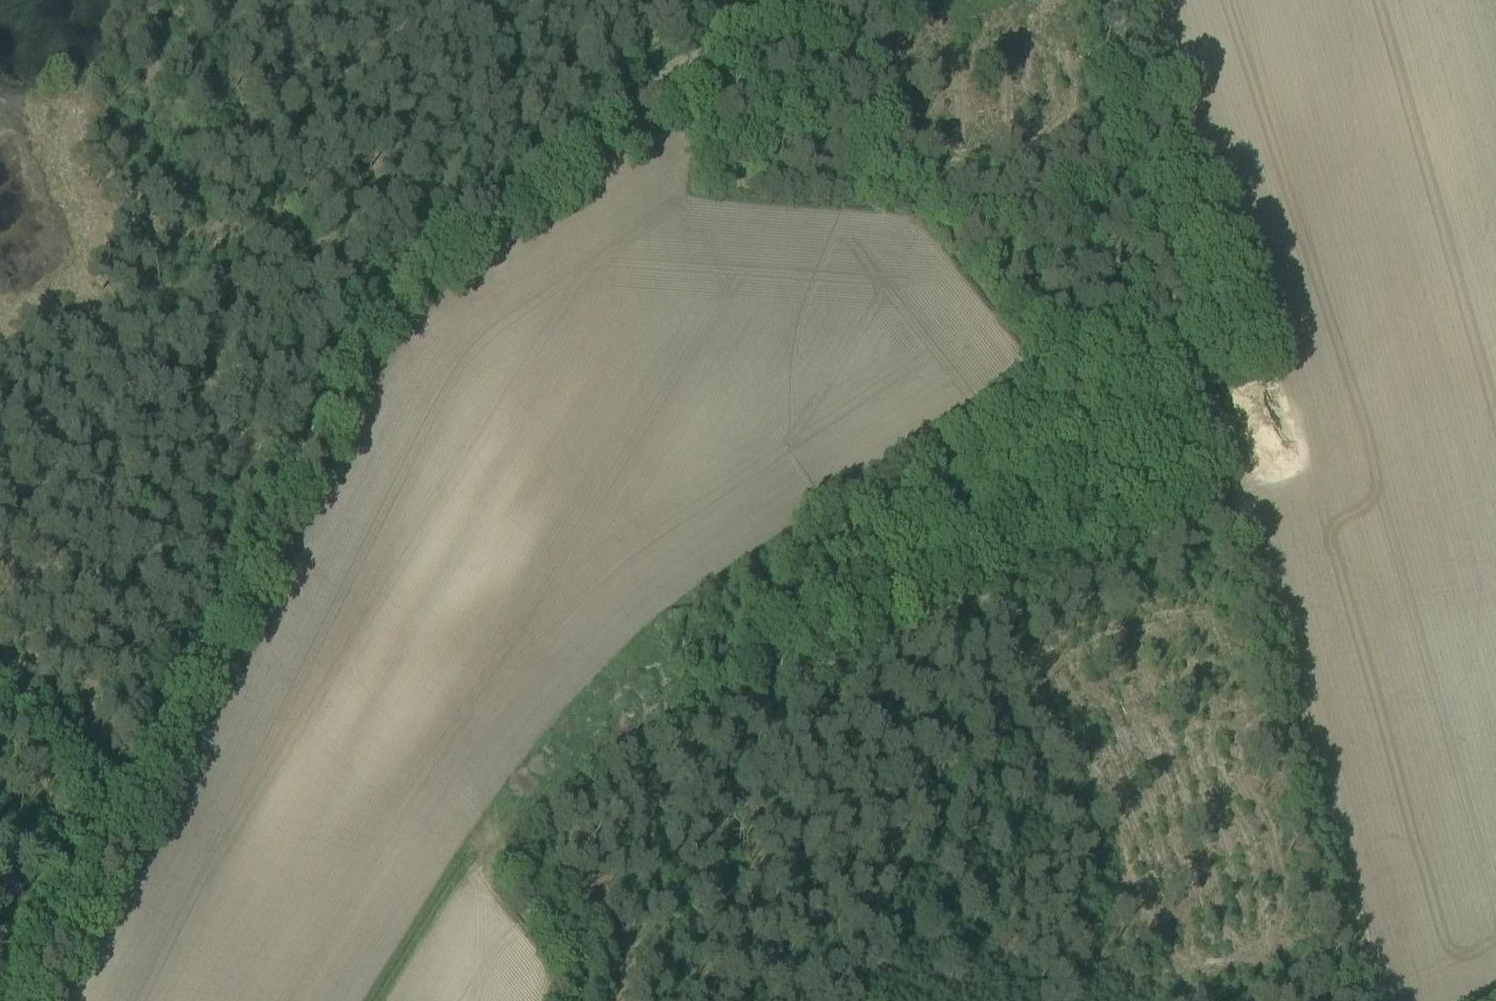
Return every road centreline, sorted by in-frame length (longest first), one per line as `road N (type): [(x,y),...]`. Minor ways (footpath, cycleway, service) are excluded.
road 1 (track): [(787,0),(414,260),(351,351),(120,789)]
road 2 (track): [(1116,0),(1237,526),(1373,1000)]

